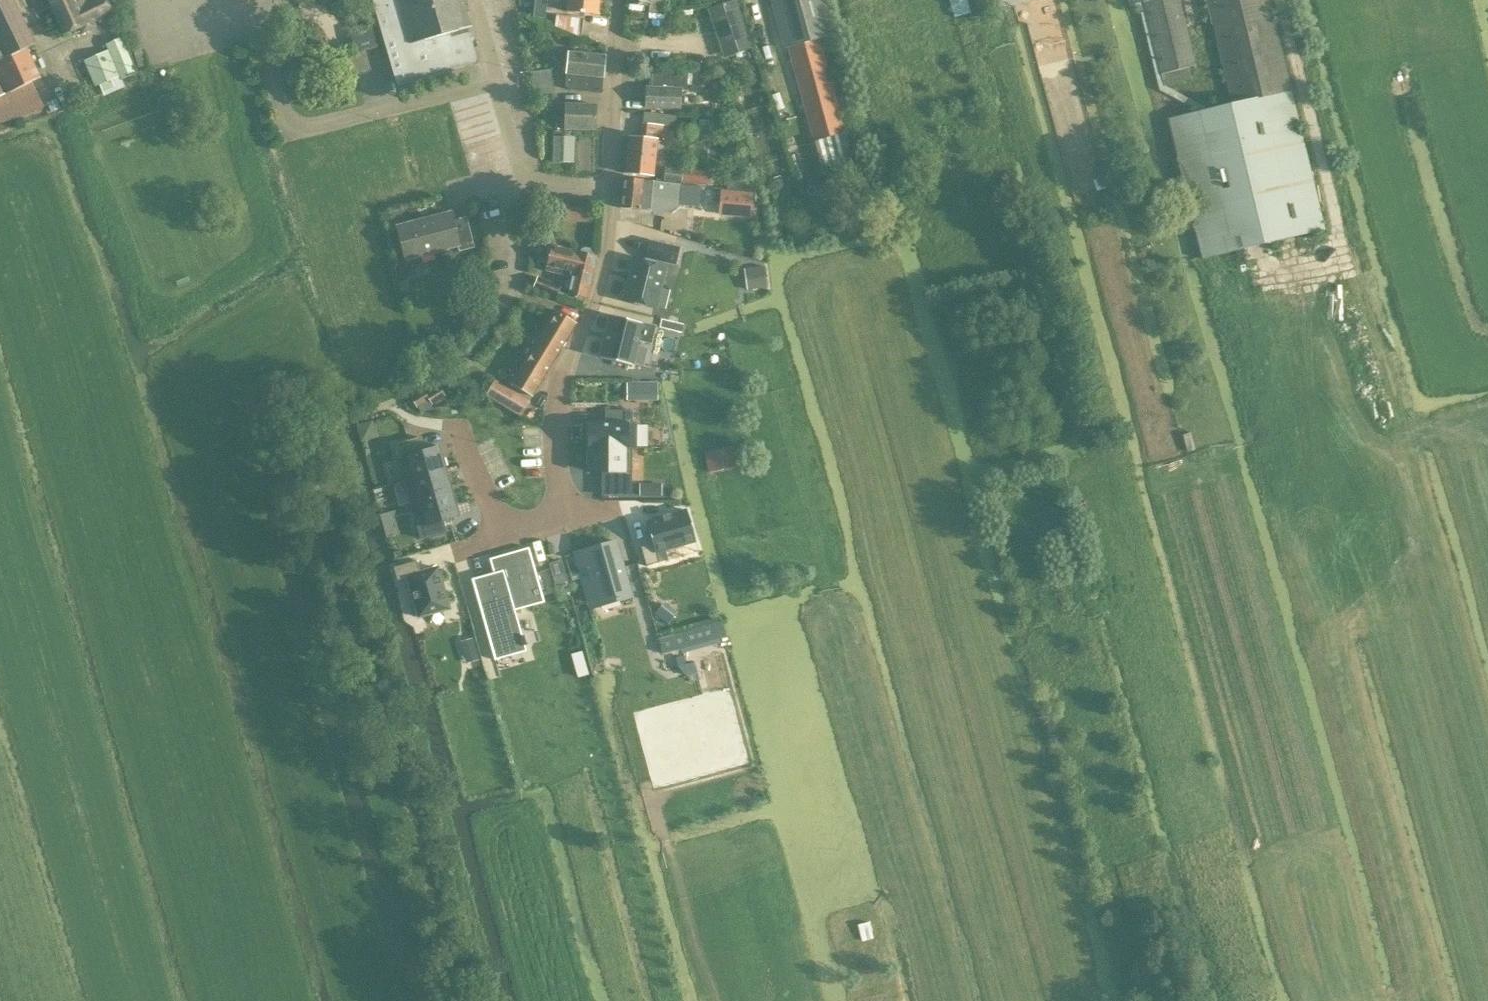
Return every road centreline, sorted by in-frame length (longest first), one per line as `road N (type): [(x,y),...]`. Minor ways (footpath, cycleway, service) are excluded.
road 1 (residential): [(560,516),(557,410),(599,291),(613,190)]
road 2 (residential): [(613,190),(619,0)]
road 3 (residential): [(390,403),(415,421),(456,426),(503,530)]

